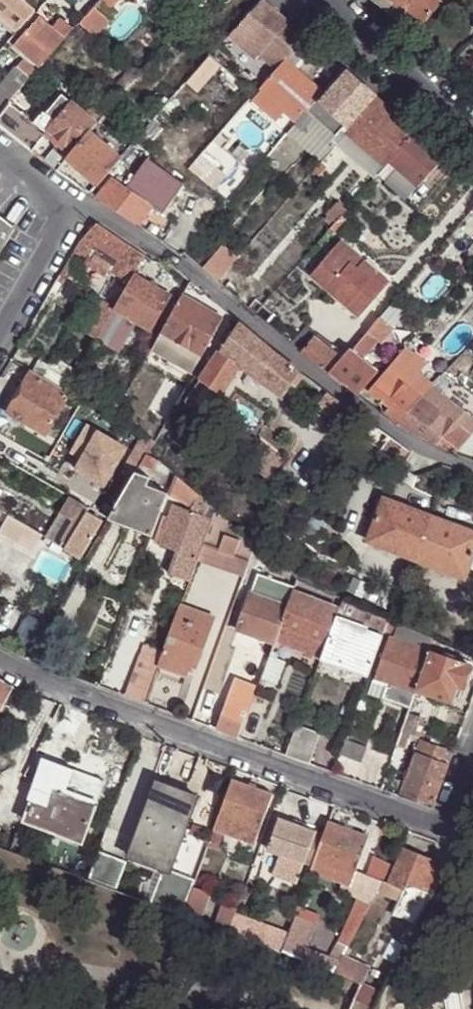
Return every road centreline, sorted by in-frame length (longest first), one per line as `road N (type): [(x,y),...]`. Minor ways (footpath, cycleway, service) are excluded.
road 1 (residential): [(0,662),(33,681),(424,819),(453,808),(472,752)]
road 2 (residential): [(77,198),(185,270),(394,433),(472,469)]
road 3 (residential): [(329,0),(472,128)]
road 4 (residential): [(0,332),(77,198)]

